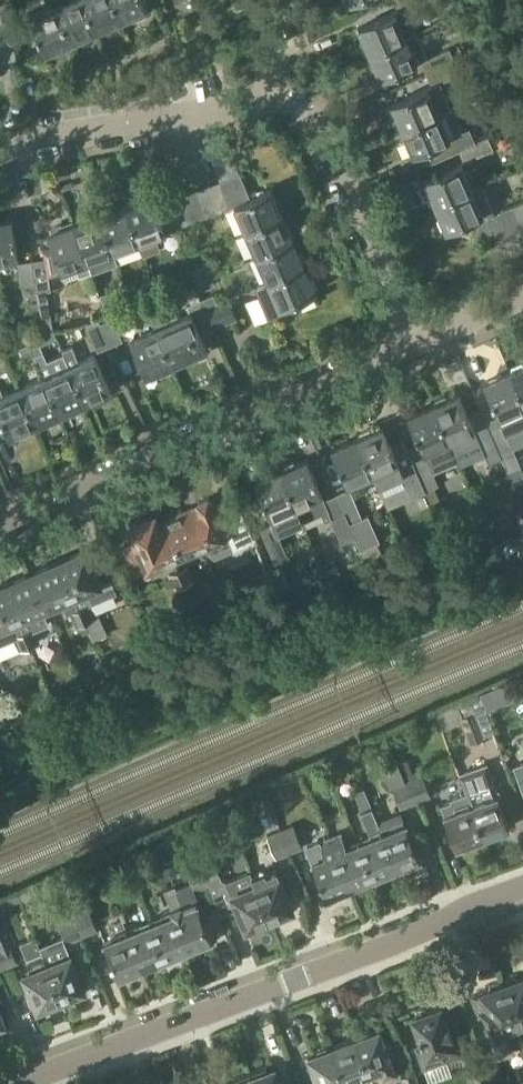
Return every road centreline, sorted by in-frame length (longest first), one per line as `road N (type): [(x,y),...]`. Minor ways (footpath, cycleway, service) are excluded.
road 1 (residential): [(420,341),(306,108),(280,100),(0,149)]
road 2 (tertiary): [(15,1083),(411,936),(522,886)]
road 3 (residential): [(420,341),(0,525)]

